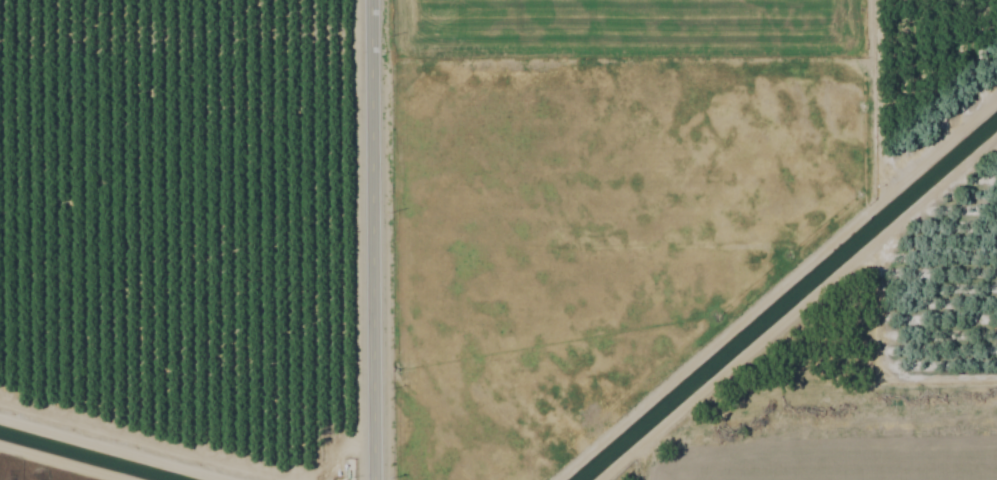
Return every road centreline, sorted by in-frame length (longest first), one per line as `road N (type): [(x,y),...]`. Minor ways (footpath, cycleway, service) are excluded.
road 1 (residential): [(374,0),(377,479)]

